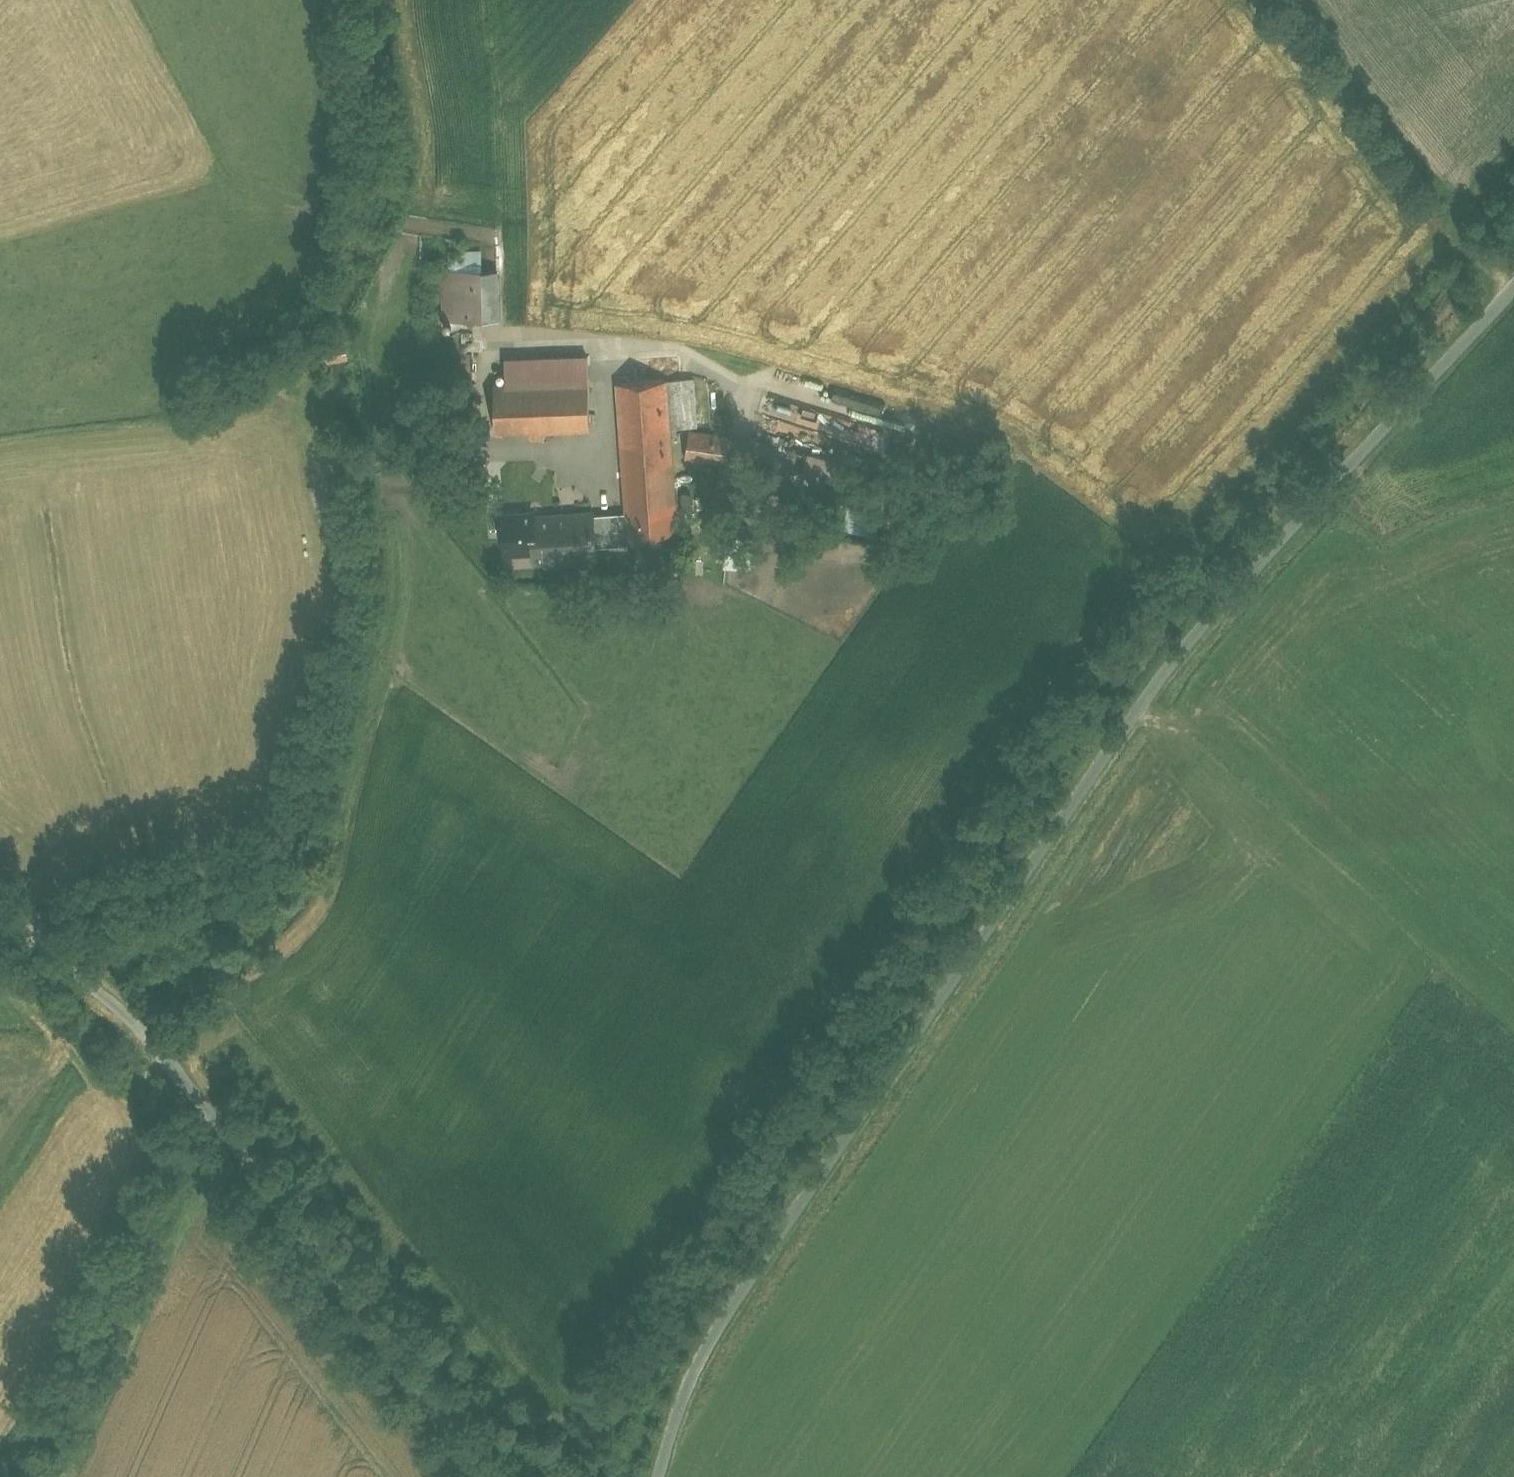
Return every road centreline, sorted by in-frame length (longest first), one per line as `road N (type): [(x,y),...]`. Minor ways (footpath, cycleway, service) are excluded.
road 1 (unclassified): [(1513,276),(1198,614),(932,980),(690,1364),(649,1476)]
road 2 (unclassified): [(484,1476),(174,1076),(45,947)]

